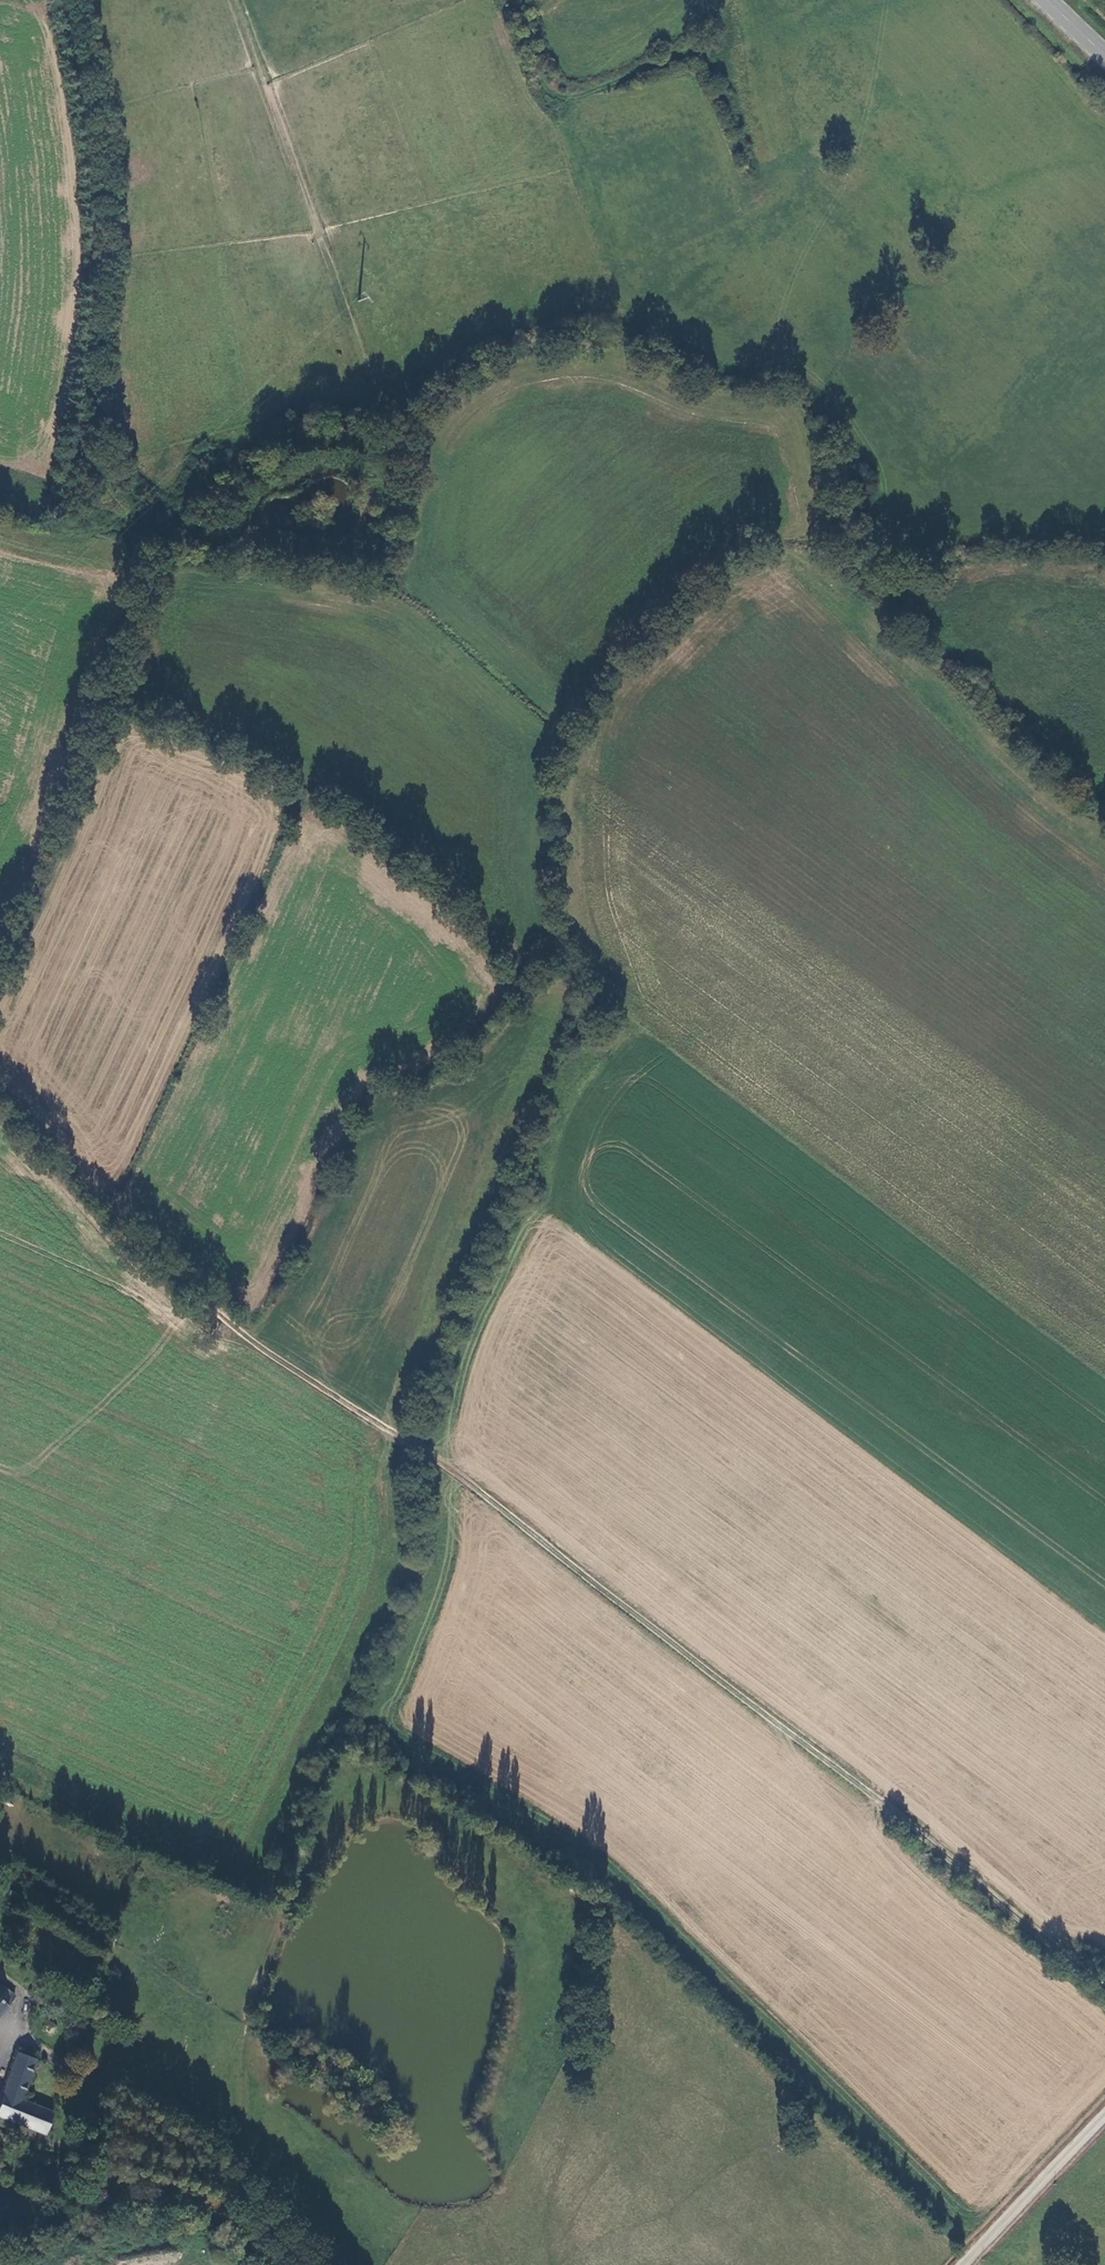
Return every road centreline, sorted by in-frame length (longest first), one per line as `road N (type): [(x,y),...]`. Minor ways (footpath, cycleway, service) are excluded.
road 1 (unclassified): [(962,2264),(1104,2114)]

